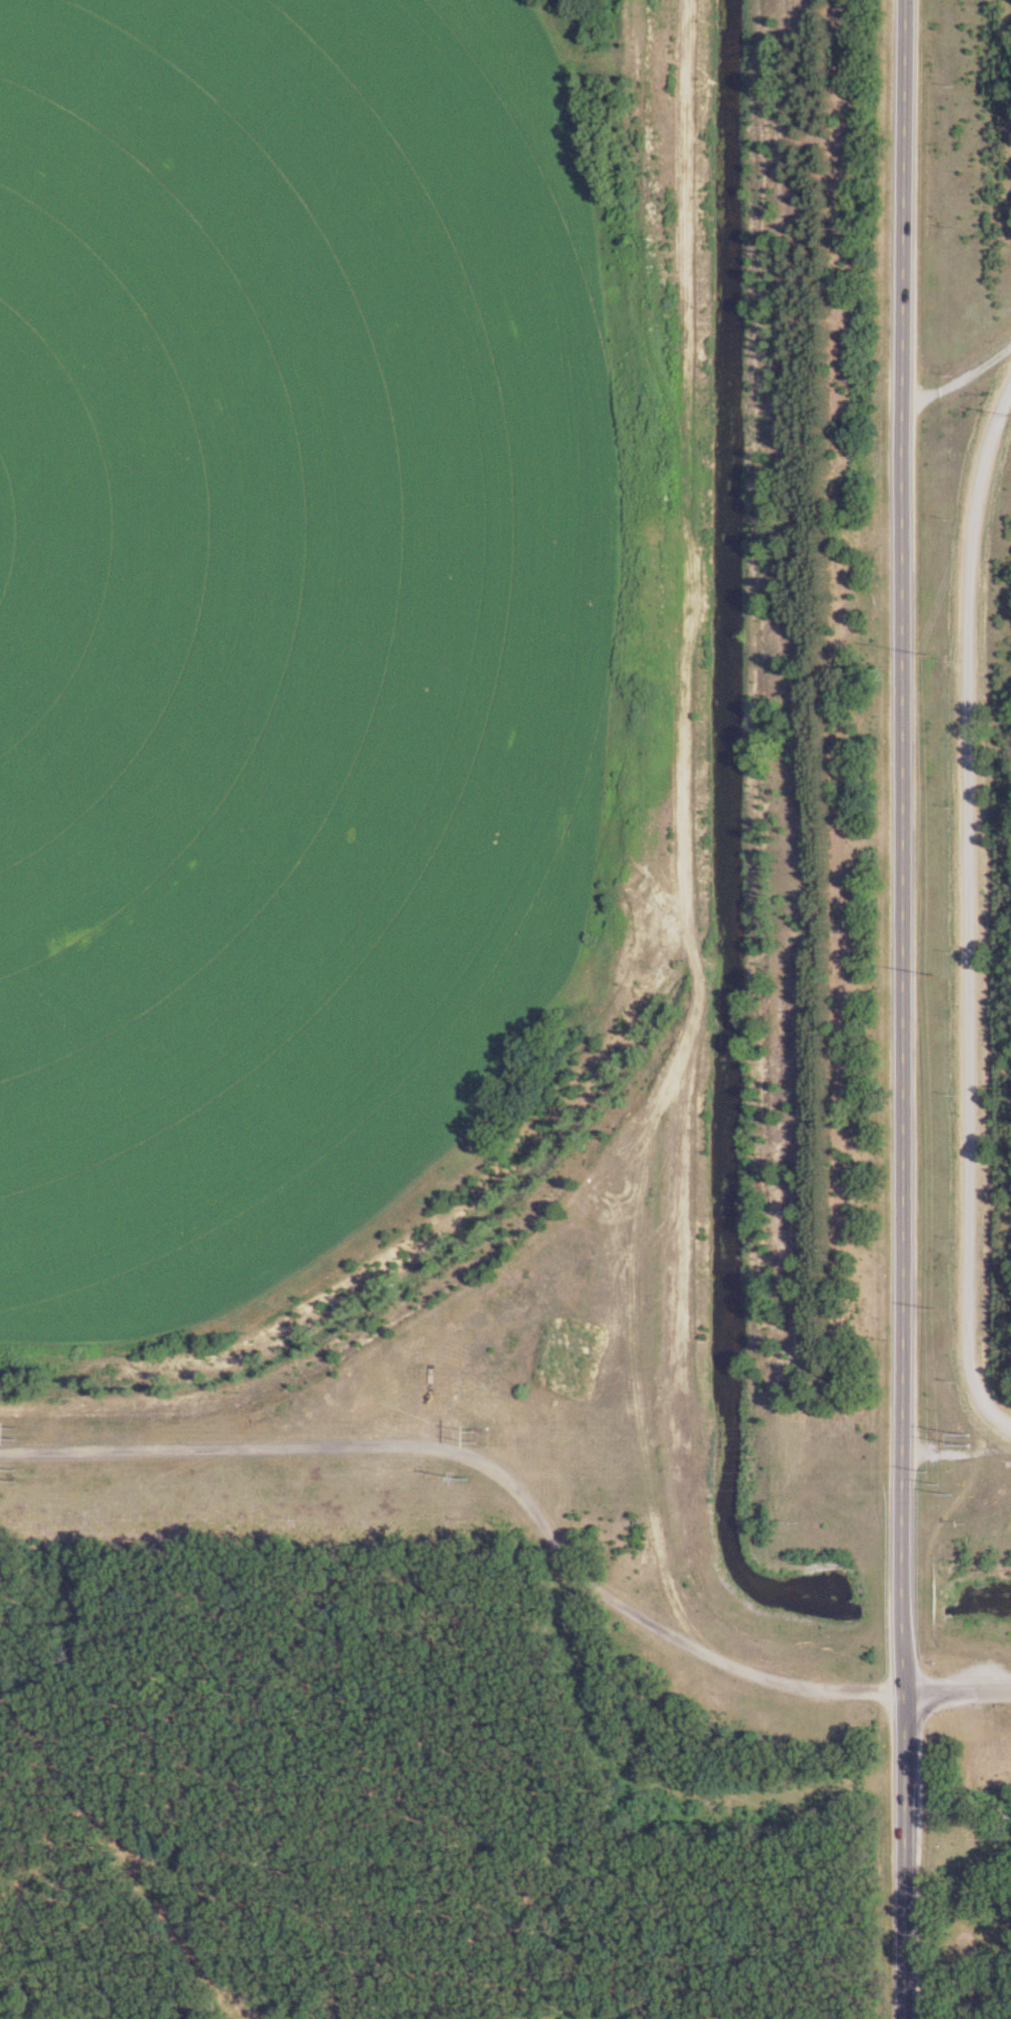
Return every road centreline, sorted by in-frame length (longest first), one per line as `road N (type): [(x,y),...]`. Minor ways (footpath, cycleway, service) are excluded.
road 1 (tertiary): [(907,2018),(908,0)]
road 2 (residential): [(1010,345),(904,422)]

